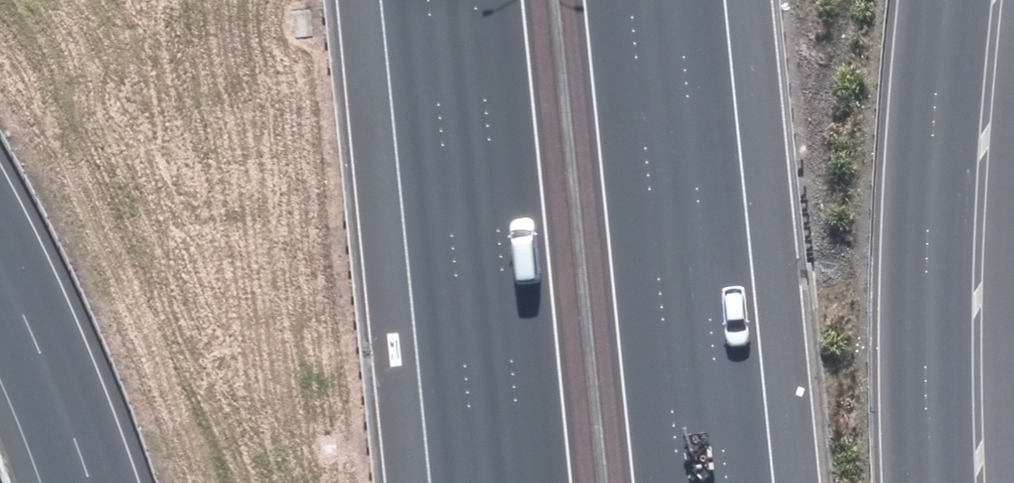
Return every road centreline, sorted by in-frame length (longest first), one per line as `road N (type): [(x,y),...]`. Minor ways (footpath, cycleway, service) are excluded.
road 1 (motorway): [(659,0),(710,482)]
road 2 (motorway): [(507,482),(458,0)]
road 3 (motorway): [(952,0),(936,173),(930,482)]
road 4 (motorway): [(77,482),(0,326)]

